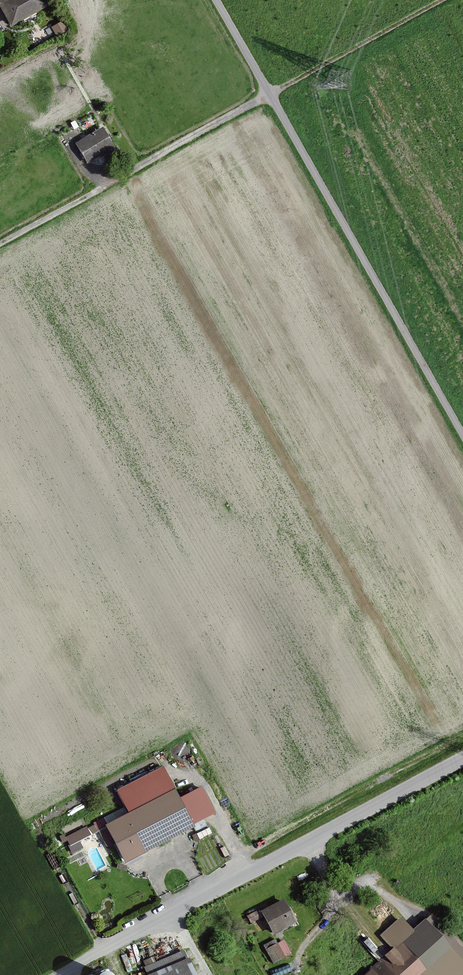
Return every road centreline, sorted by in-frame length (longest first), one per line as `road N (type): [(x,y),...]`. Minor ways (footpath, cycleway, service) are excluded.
road 1 (track): [(444,0),(0,241)]
road 2 (unclassified): [(462,434),(216,0)]
road 3 (unclassified): [(59,974),(462,759)]

